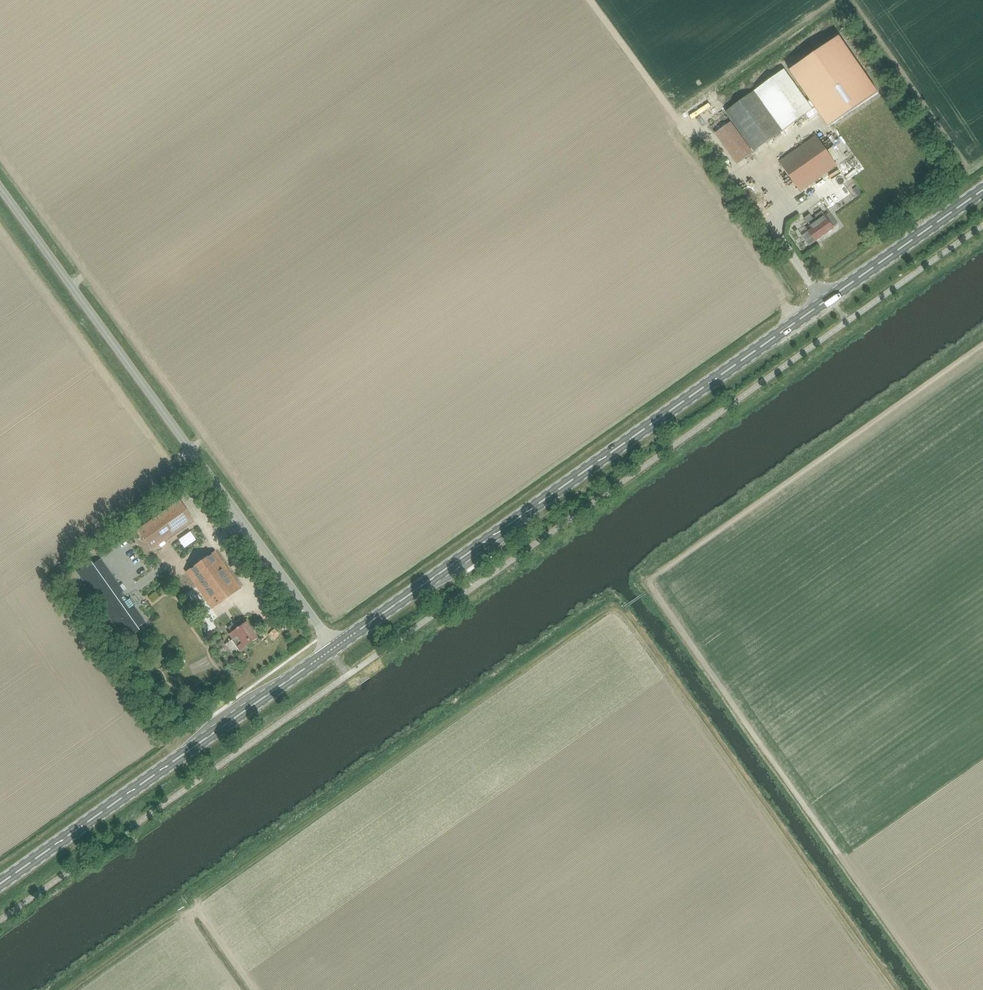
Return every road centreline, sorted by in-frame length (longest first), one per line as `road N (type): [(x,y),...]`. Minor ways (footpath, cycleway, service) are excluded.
road 1 (primary): [(334,648),(982,190)]
road 2 (unclassified): [(334,648),(0,189)]
road 3 (primary): [(0,884),(334,648)]

